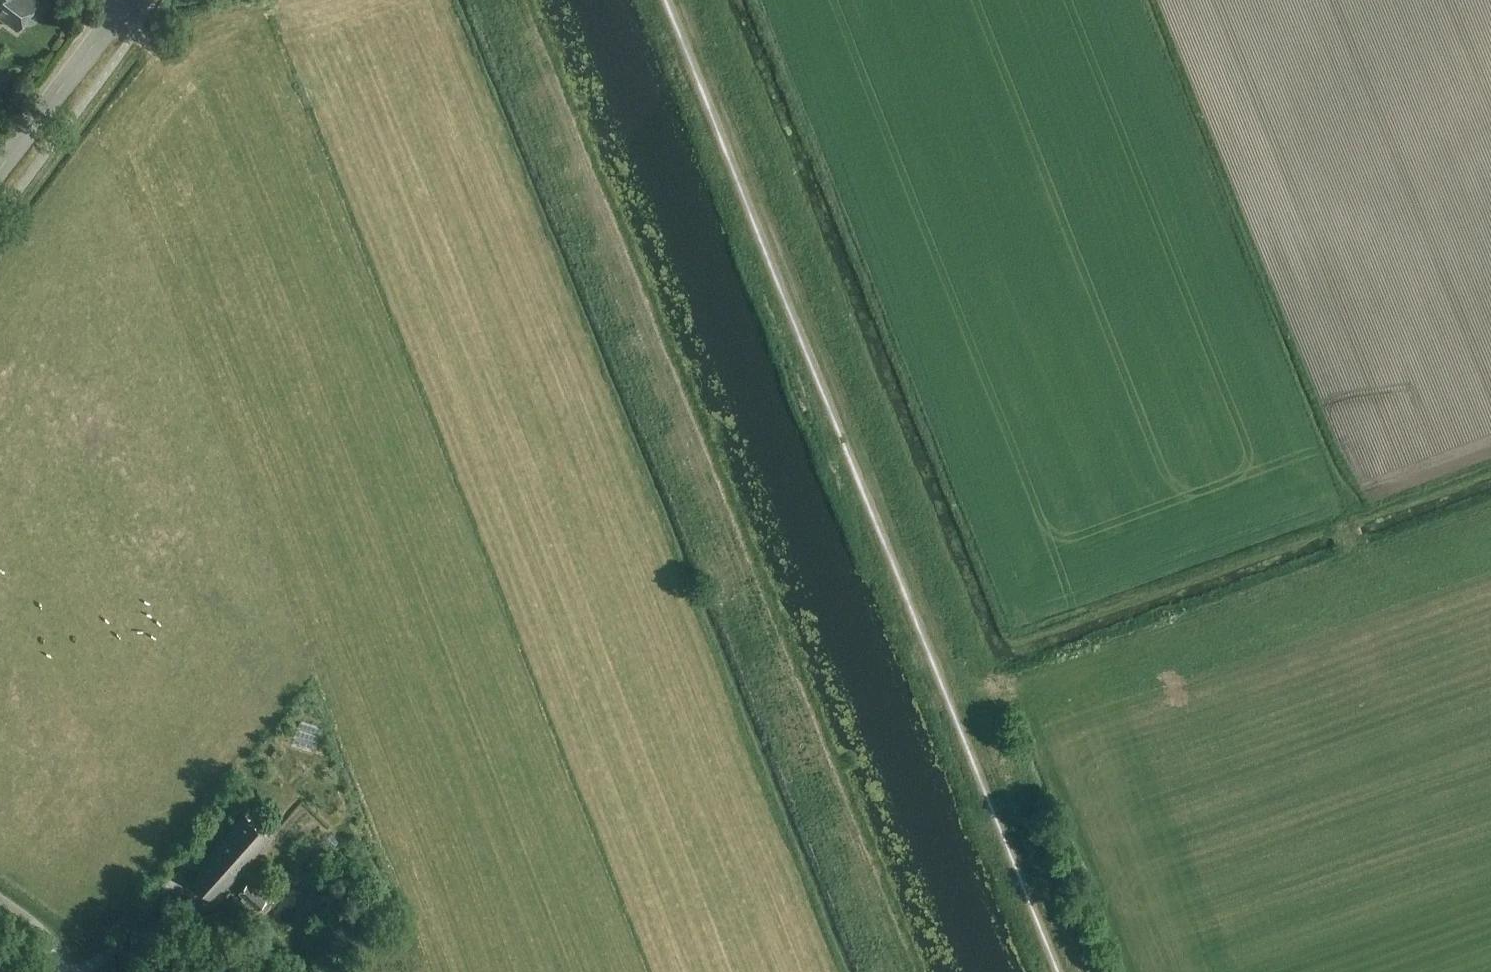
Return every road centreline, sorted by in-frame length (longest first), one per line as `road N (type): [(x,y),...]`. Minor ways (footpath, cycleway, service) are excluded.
road 1 (tertiary): [(0,171),(129,0)]

